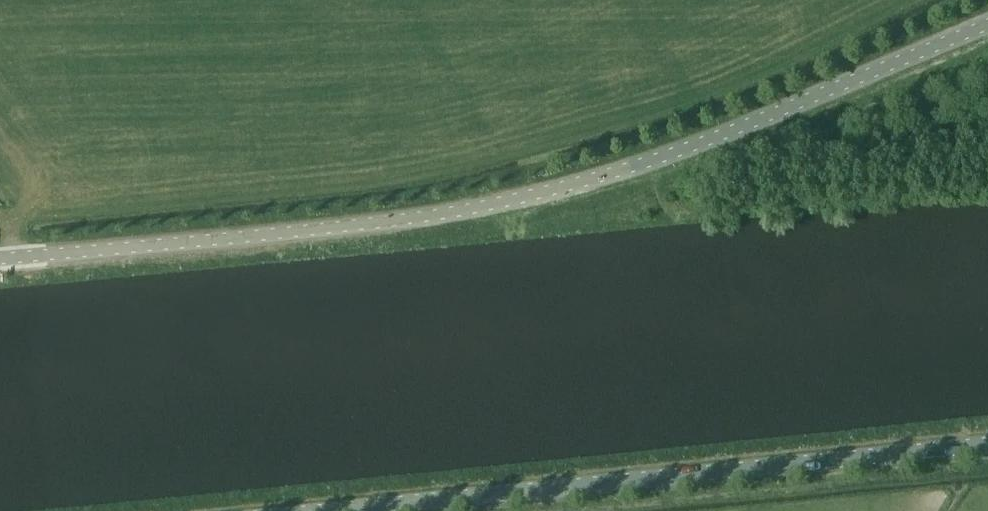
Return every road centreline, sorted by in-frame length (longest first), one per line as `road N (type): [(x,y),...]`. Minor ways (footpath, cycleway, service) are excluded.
road 1 (tertiary): [(987,23),(702,140),(544,192),(354,226),(0,258)]
road 2 (tertiary): [(987,443),(311,510)]

